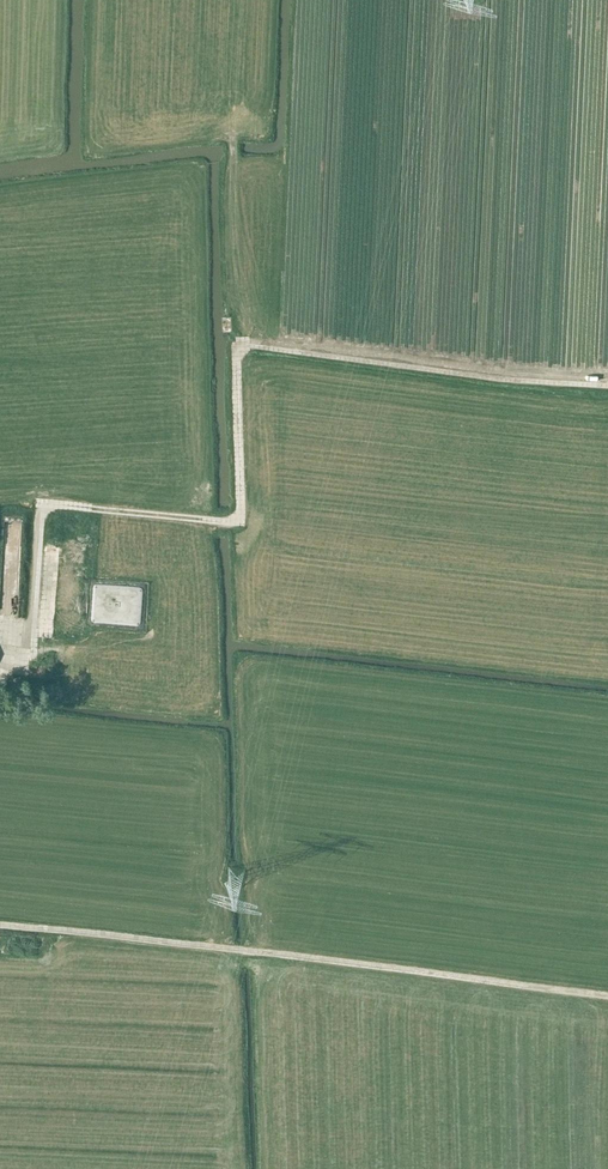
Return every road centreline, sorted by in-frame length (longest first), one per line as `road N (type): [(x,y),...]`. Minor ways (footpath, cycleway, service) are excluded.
road 1 (track): [(607,382),(242,338),(241,524),(45,506),(32,631),(0,627)]
road 2 (track): [(0,931),(293,957),(607,998)]

